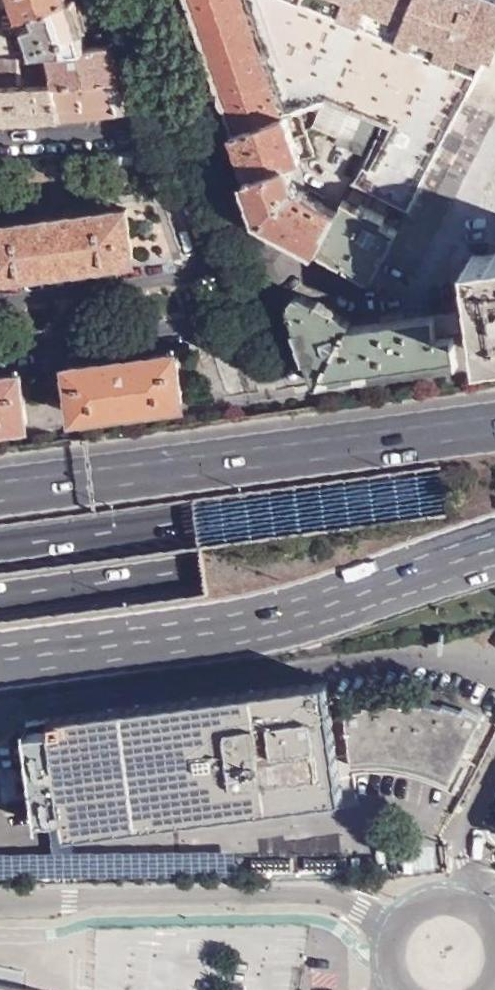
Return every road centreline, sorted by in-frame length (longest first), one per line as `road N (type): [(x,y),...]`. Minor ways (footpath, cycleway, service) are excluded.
road 1 (primary): [(0,660),(234,630),(494,552)]
road 2 (motorway): [(0,596),(494,521)]
road 3 (motorway): [(494,478),(0,547)]
road 4 (primary): [(494,421),(0,484)]
road 5 (residential): [(0,357),(262,324)]
road 6 (residential): [(236,250),(187,274),(0,287)]
road 7 (residential): [(0,137),(154,128)]
road 8 (residential): [(463,901),(428,901),(400,922),(391,953),(406,989)]
road 9 (residential): [(107,0),(154,128)]
road 10 (residential): [(236,250),(361,302)]
road 11 (residential): [(463,901),(468,825),(494,773)]
road 12 (residential): [(202,128),(169,0)]
road 13 (residential): [(236,250),(202,128)]

